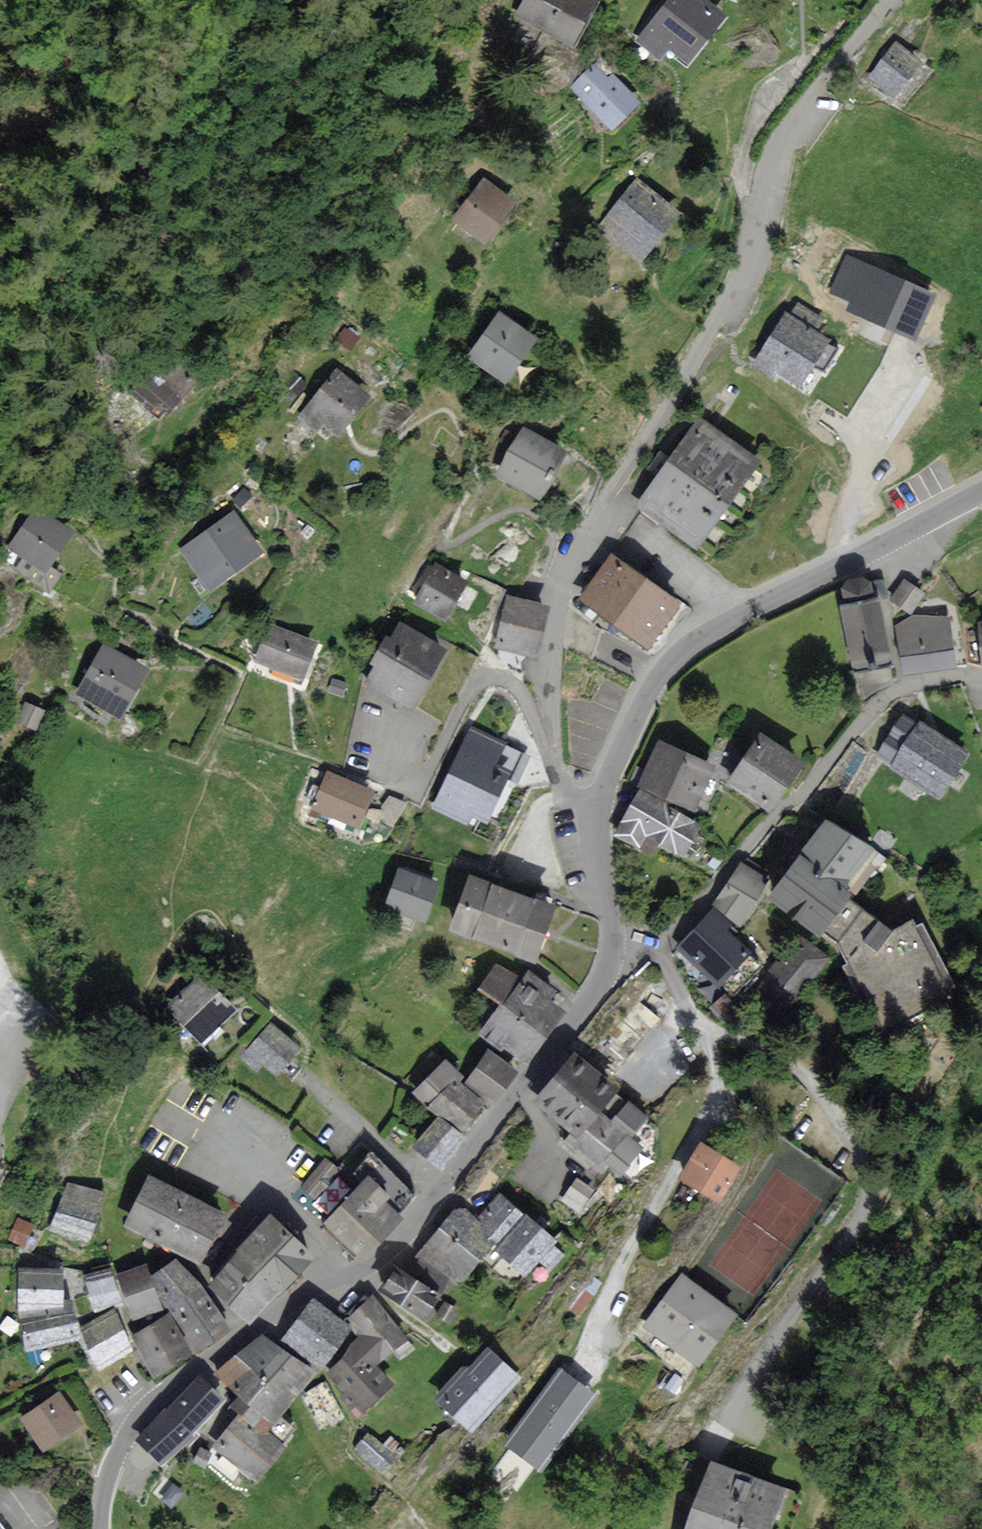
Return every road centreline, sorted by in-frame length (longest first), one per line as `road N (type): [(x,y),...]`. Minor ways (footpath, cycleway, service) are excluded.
road 1 (unclassified): [(596,809),(564,785),(554,749),(550,681),(561,585),(738,279),(783,145),(885,0)]
road 2 (tertiary): [(613,948),(566,1029),(385,1252),(297,1299),(143,1413),(112,1464),(102,1528)]
road 3 (residential): [(722,1426),(858,1214),(865,1176),(818,1085),(777,1051),(689,1011),(655,950)]
road 4 (tertiary): [(981,492),(793,584),(685,648),(653,684),(596,809)]
road 5 (residential): [(655,950),(879,703),(919,684),(981,677)]
road 6 (tertiary): [(596,809),(613,948)]
road 7 (track): [(458,1354),(355,1272)]

